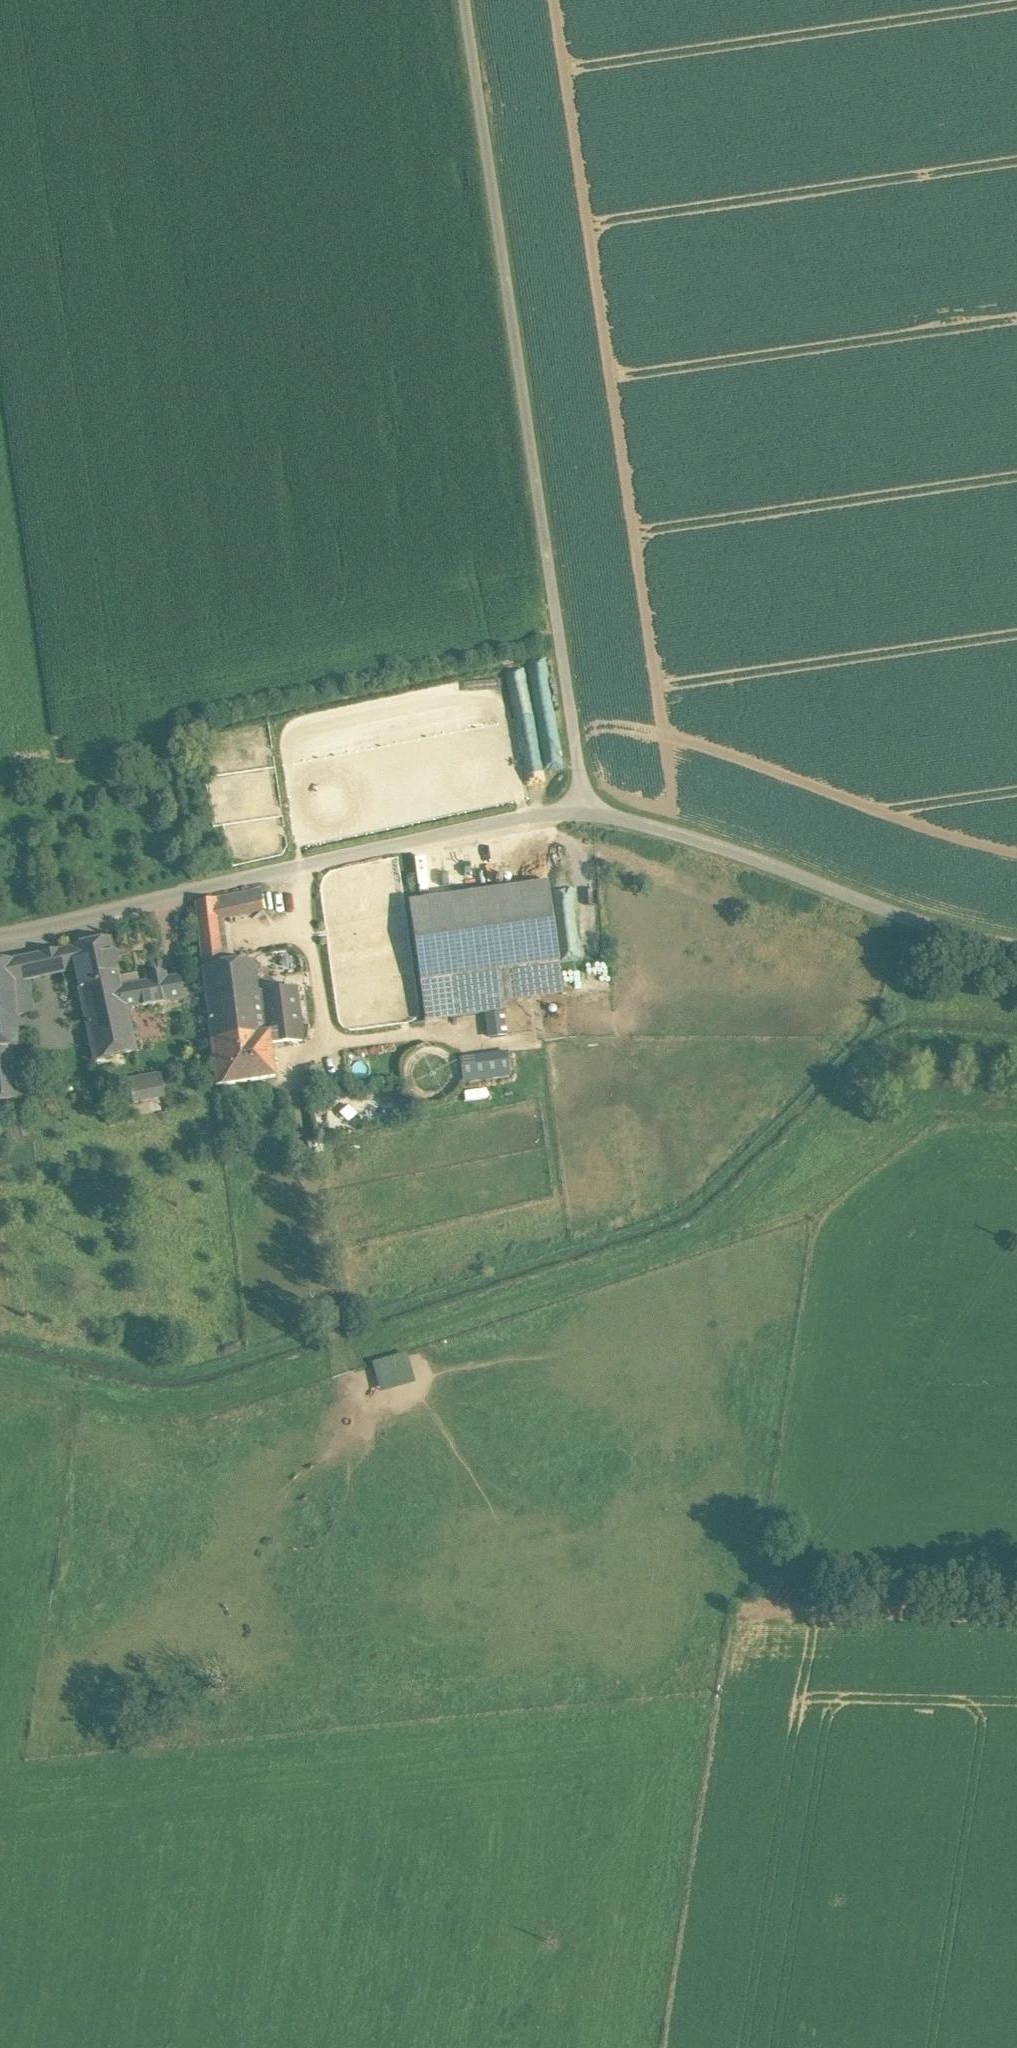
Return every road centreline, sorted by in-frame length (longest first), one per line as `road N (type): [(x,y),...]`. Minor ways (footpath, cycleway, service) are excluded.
road 1 (unclassified): [(1016,947),(645,822),(587,818),(0,934)]
road 2 (track): [(587,818),(464,0)]

